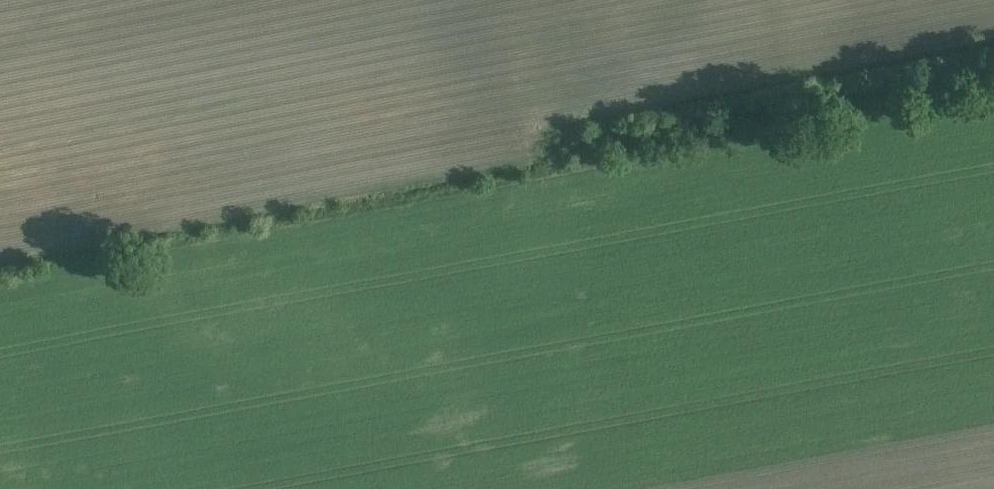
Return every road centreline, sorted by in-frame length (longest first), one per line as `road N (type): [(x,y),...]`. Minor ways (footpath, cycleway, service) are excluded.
road 1 (track): [(605,157),(993,79)]

